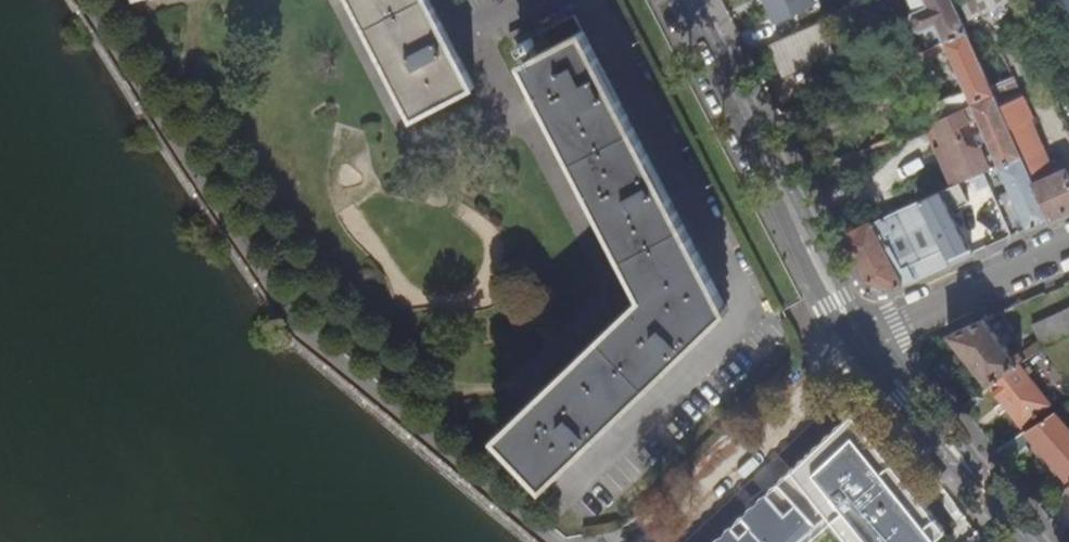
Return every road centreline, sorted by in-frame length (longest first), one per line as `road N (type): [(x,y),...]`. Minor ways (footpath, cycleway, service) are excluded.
road 1 (secondary): [(861,337),(683,0)]
road 2 (secondary): [(1028,541),(861,337)]
road 3 (residential): [(1068,245),(861,337)]

